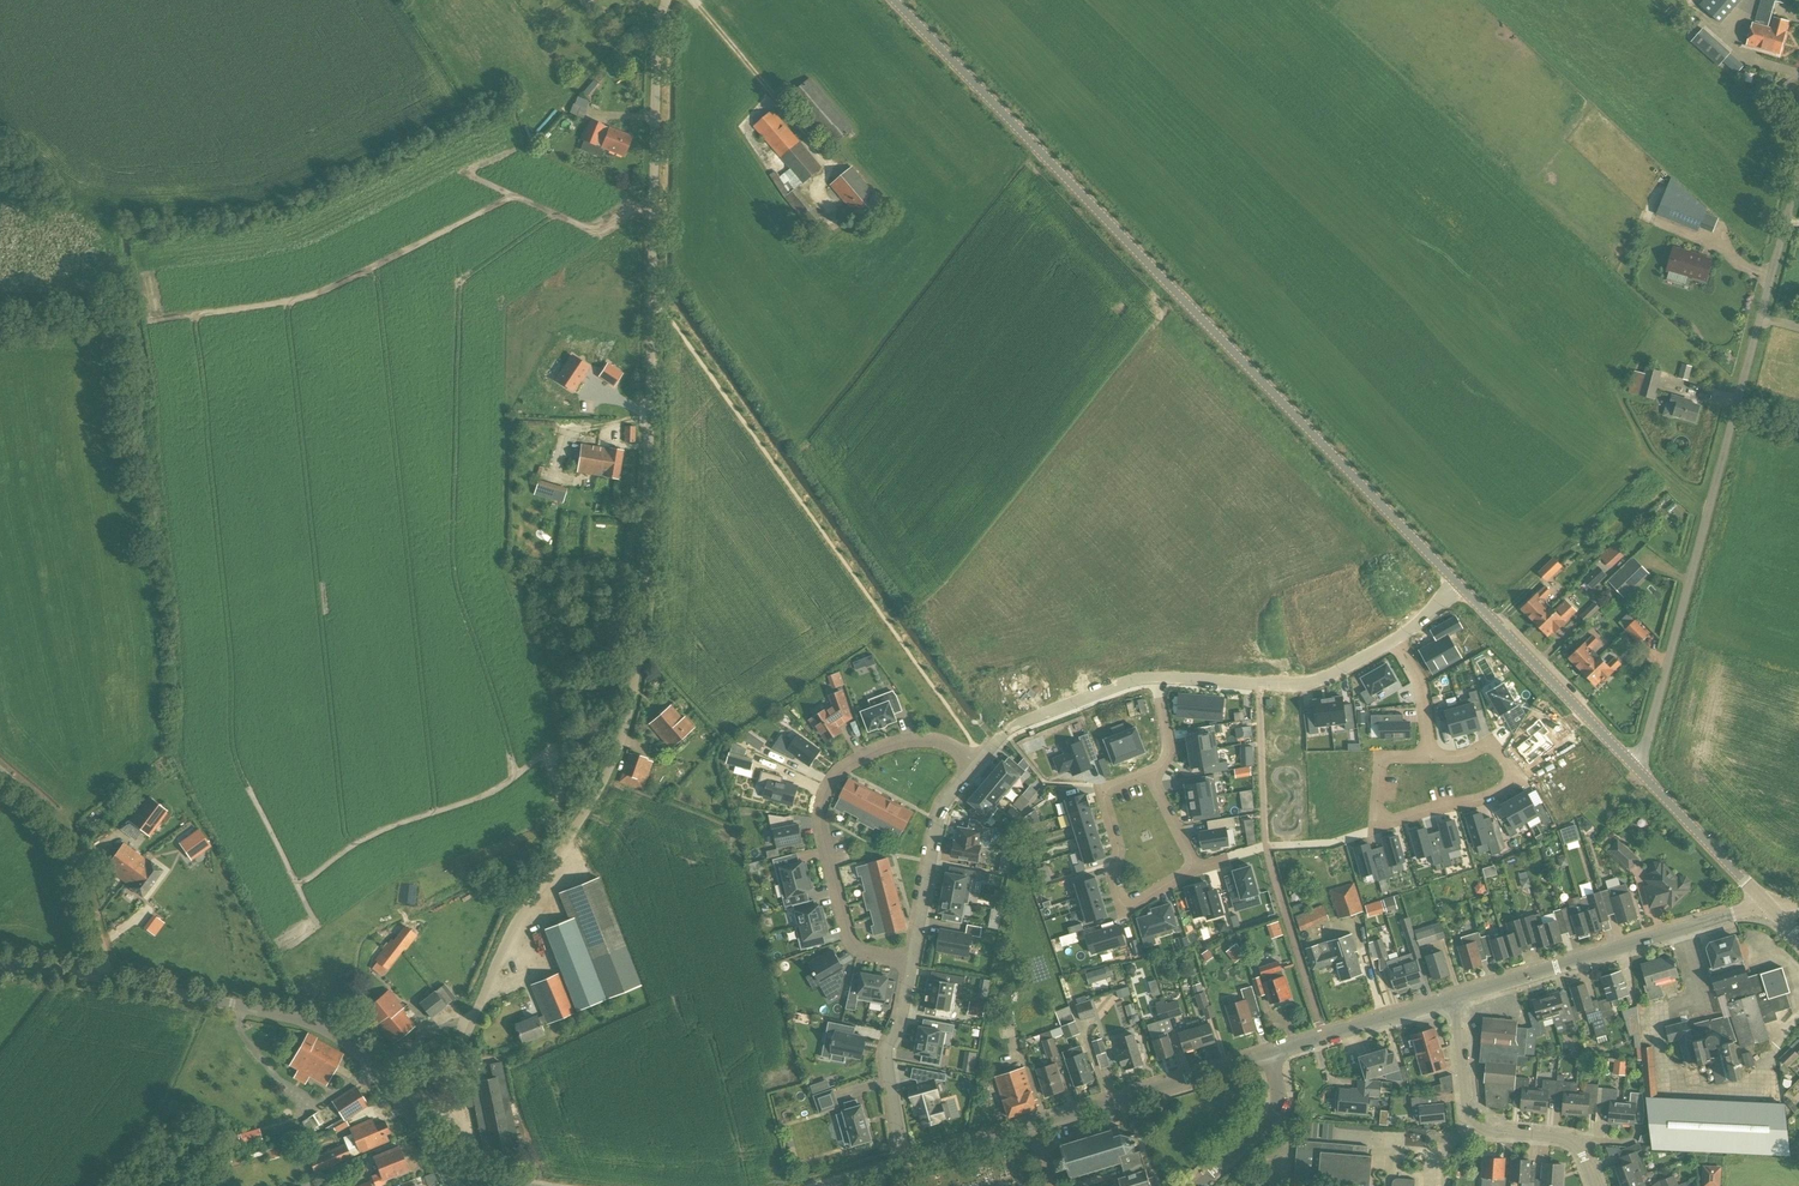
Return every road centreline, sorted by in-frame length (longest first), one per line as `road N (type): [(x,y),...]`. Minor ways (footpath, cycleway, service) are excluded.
road 1 (unclassified): [(406,1105),(453,1065),(511,928),(593,800),(626,719),(646,557),(658,31),(665,0)]
road 2 (tertiary): [(1457,584),(896,0)]
road 3 (unclassified): [(1639,770),(1798,163)]
road 4 (residential): [(913,960),(862,950),(849,935),(823,822),(825,792),(856,760),(911,740),(954,748),(977,766)]
road 5 (tertiary): [(904,1166),(1269,1054)]
road 6 (tertiary): [(1454,998),(1768,904)]
road 7 (residential): [(1055,710),(1033,628),(1104,526),(1190,451)]
road 8 (residential): [(1454,998),(1473,1120),(1488,1130),(1566,1137),(1578,1144),(1594,1185)]
road 9 (tertiary): [(406,1105),(326,1027),(165,989)]
road 10 (residential): [(1190,451),(1255,500),(1332,587),(1368,654)]
road 11 (tertiary): [(1639,770),(1457,584)]
road 12 (residential): [(1429,758),(1466,759),(1491,746),(1517,780),(1487,798),(1379,825)]
road 13 (unclassified): [(100,977),(104,956),(82,874),(45,813),(0,771)]
road 14 (residential): [(1154,775),(1105,794),(1122,895),(1142,902),(1186,868)]
road 15 (residential): [(1155,676),(1291,685),(1368,654)]
road 16 (residential): [(904,1166),(886,1054),(913,960)]
road 17 (residential): [(913,960),(936,818),(977,766)]
road 18 (residential): [(1186,868),(1267,847),(1330,844),(1379,825)]
road 19 (tertiary): [(1269,1054),(1454,998)]
road 20 (tertiary): [(1768,904),(1639,770)]
road 21 (unclassified): [(1199,1185),(1278,1111),(1269,1054)]
road 22 (residential): [(1395,639),(1425,697),(1429,758)]

